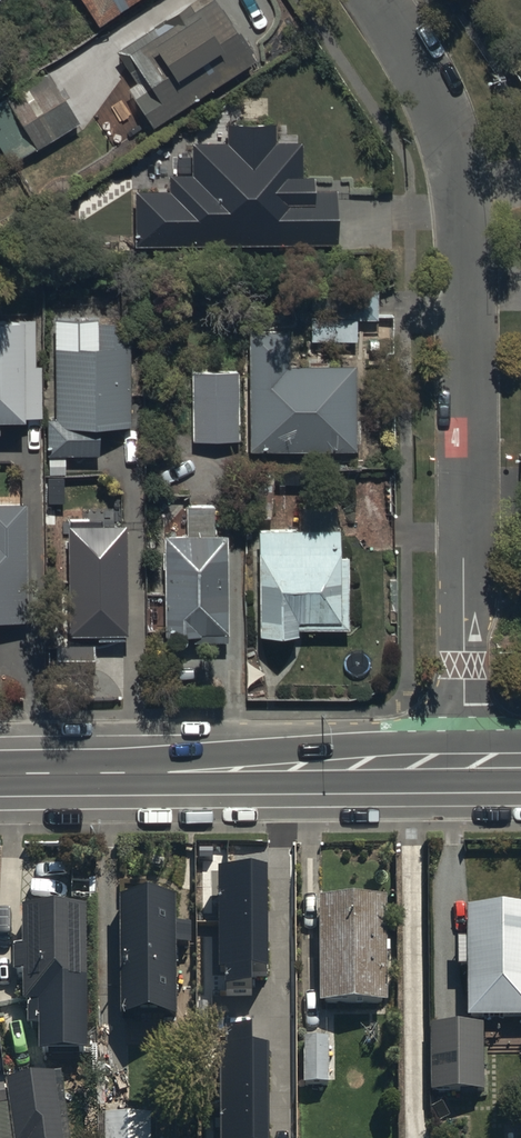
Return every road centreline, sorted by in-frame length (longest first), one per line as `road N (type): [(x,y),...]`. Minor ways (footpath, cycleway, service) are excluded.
road 1 (residential): [(374,0),(453,133),(468,213),(465,772)]
road 2 (secondary): [(0,775),(465,772)]

